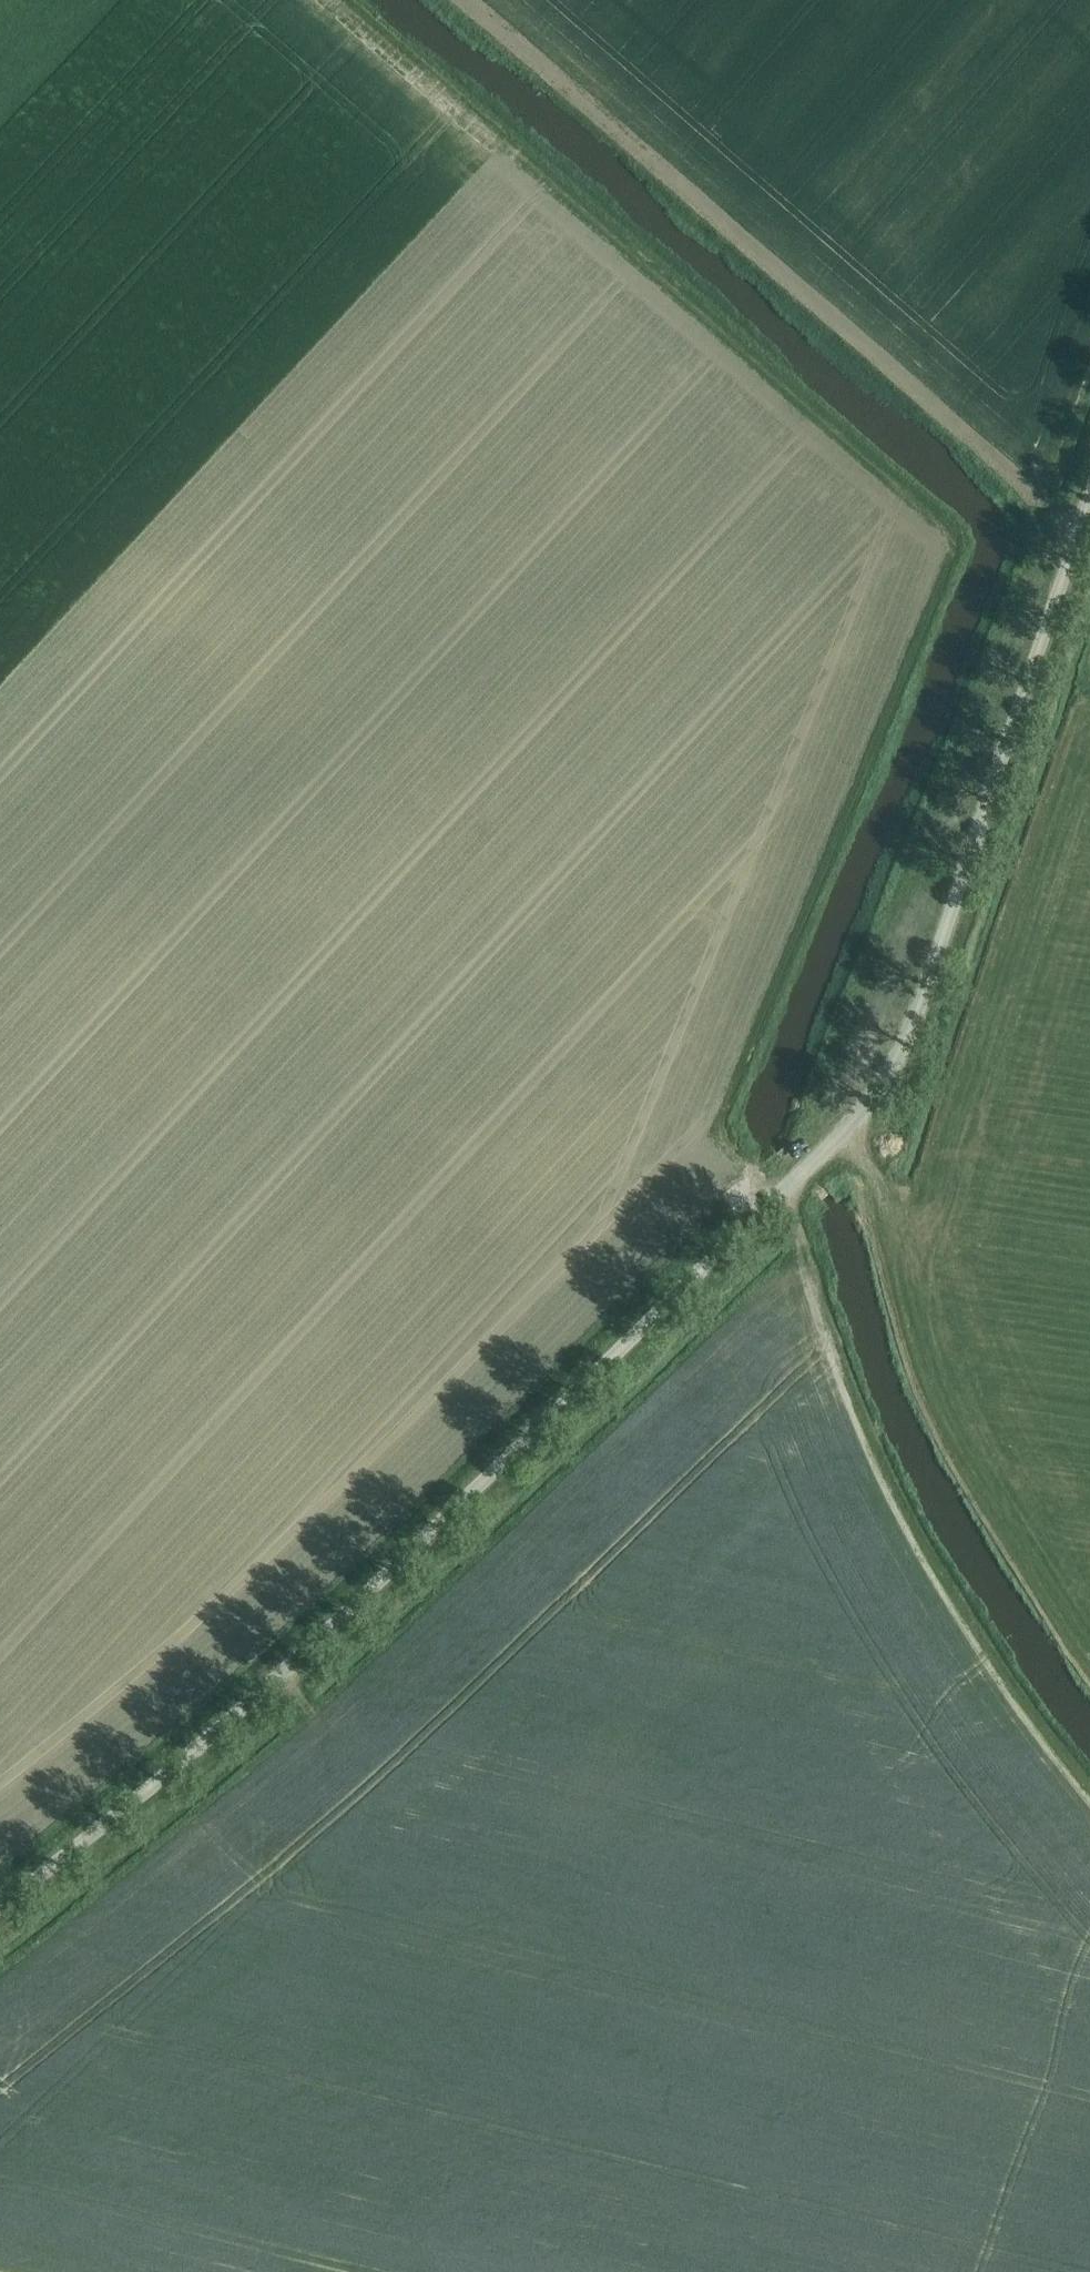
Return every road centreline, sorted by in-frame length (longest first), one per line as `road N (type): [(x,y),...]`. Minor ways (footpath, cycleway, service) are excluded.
road 1 (unclassified): [(0,1908),(251,1700),(378,1584),(879,1090),(903,1045),(1089,526)]

